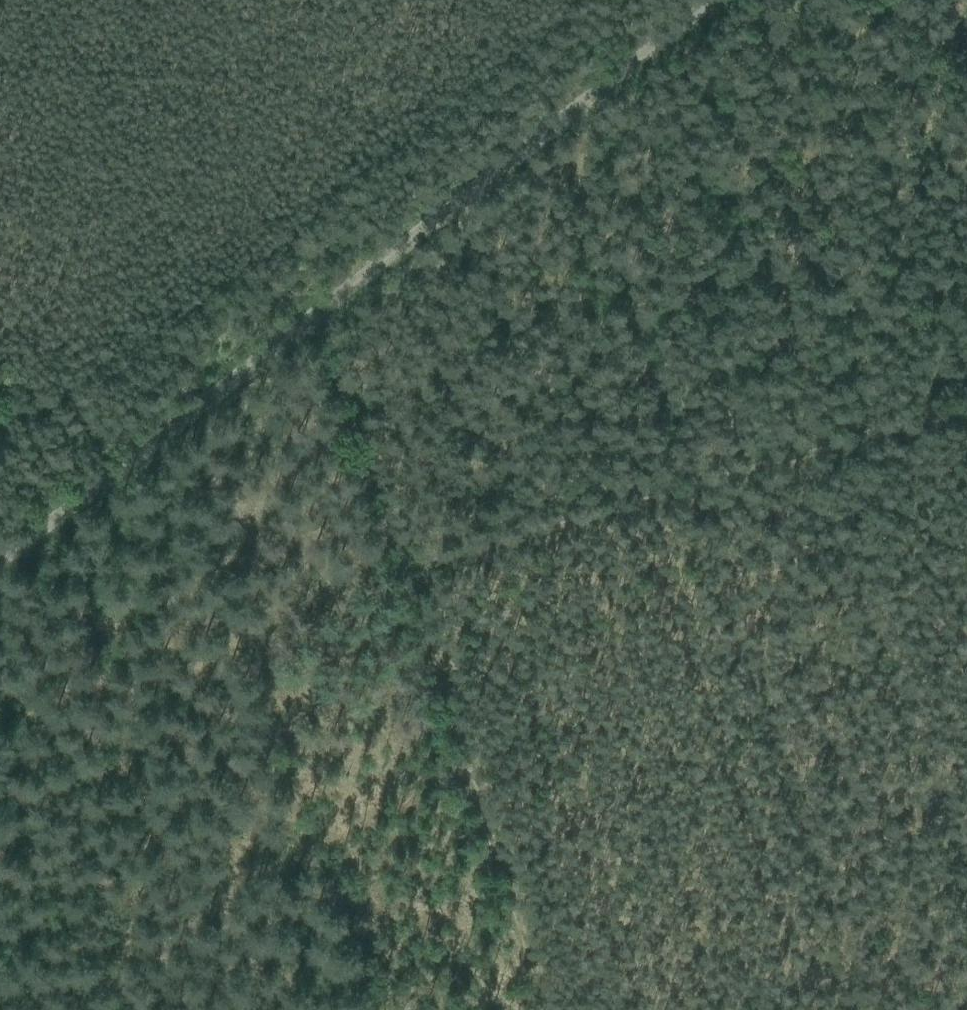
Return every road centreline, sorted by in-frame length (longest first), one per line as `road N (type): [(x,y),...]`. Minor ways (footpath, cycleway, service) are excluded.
road 1 (unclassified): [(0,559),(714,0)]
road 2 (track): [(309,319),(381,569),(529,1009)]
road 3 (track): [(966,403),(381,569)]

